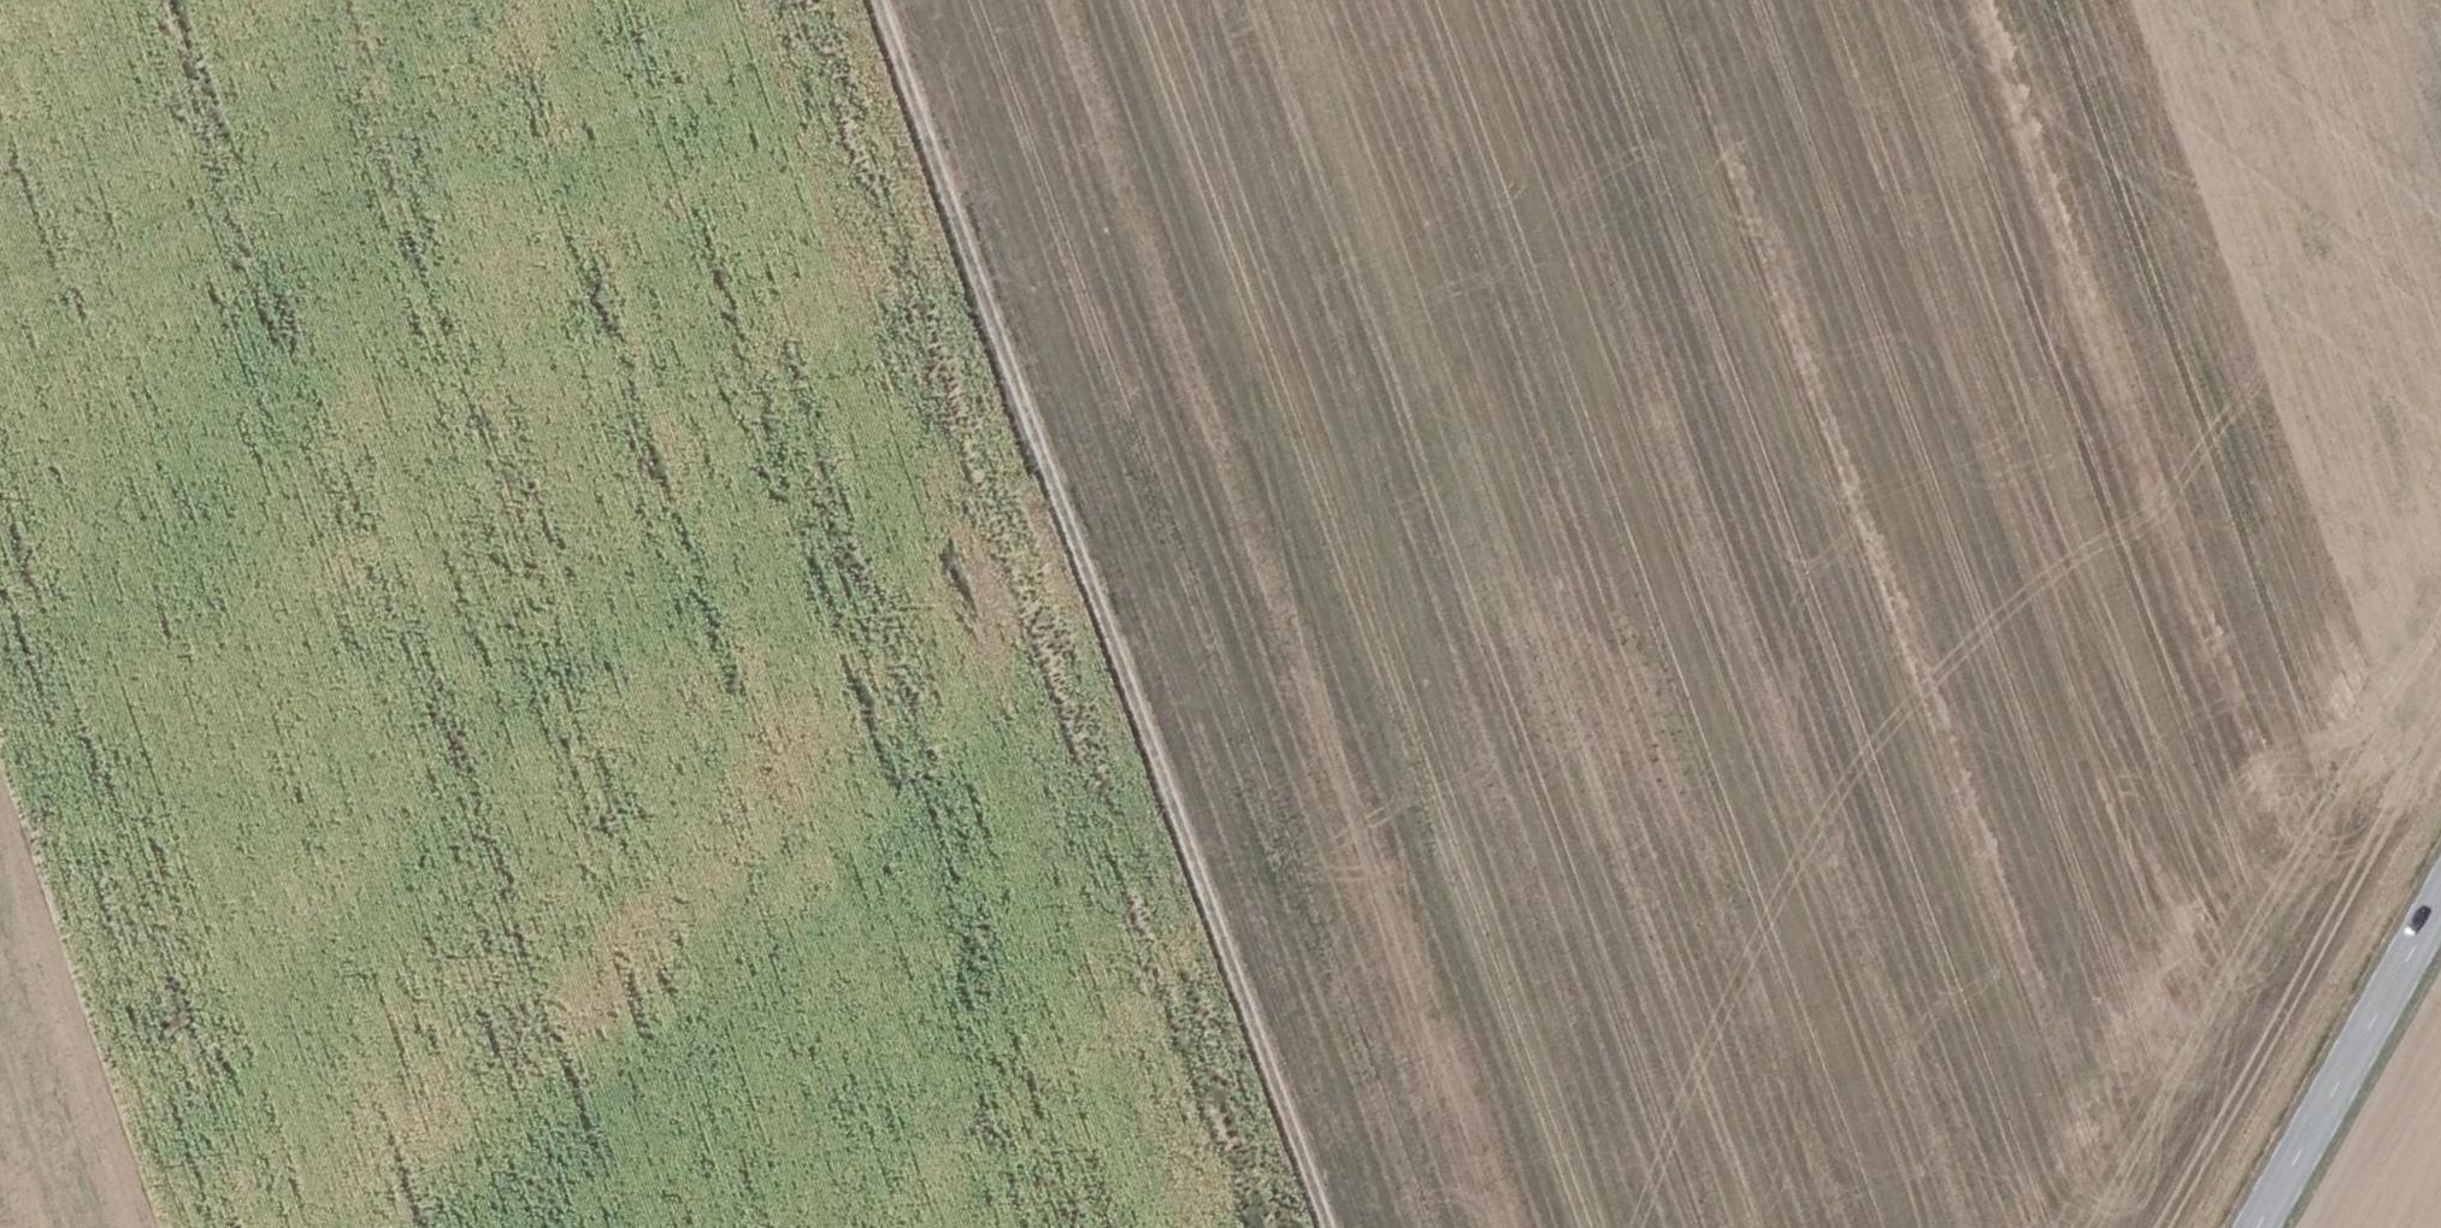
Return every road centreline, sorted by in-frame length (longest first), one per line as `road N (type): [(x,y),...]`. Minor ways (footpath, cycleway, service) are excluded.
road 1 (track): [(878,0),(1329,1227)]
road 2 (primary): [(2256,1227),(2440,899)]

